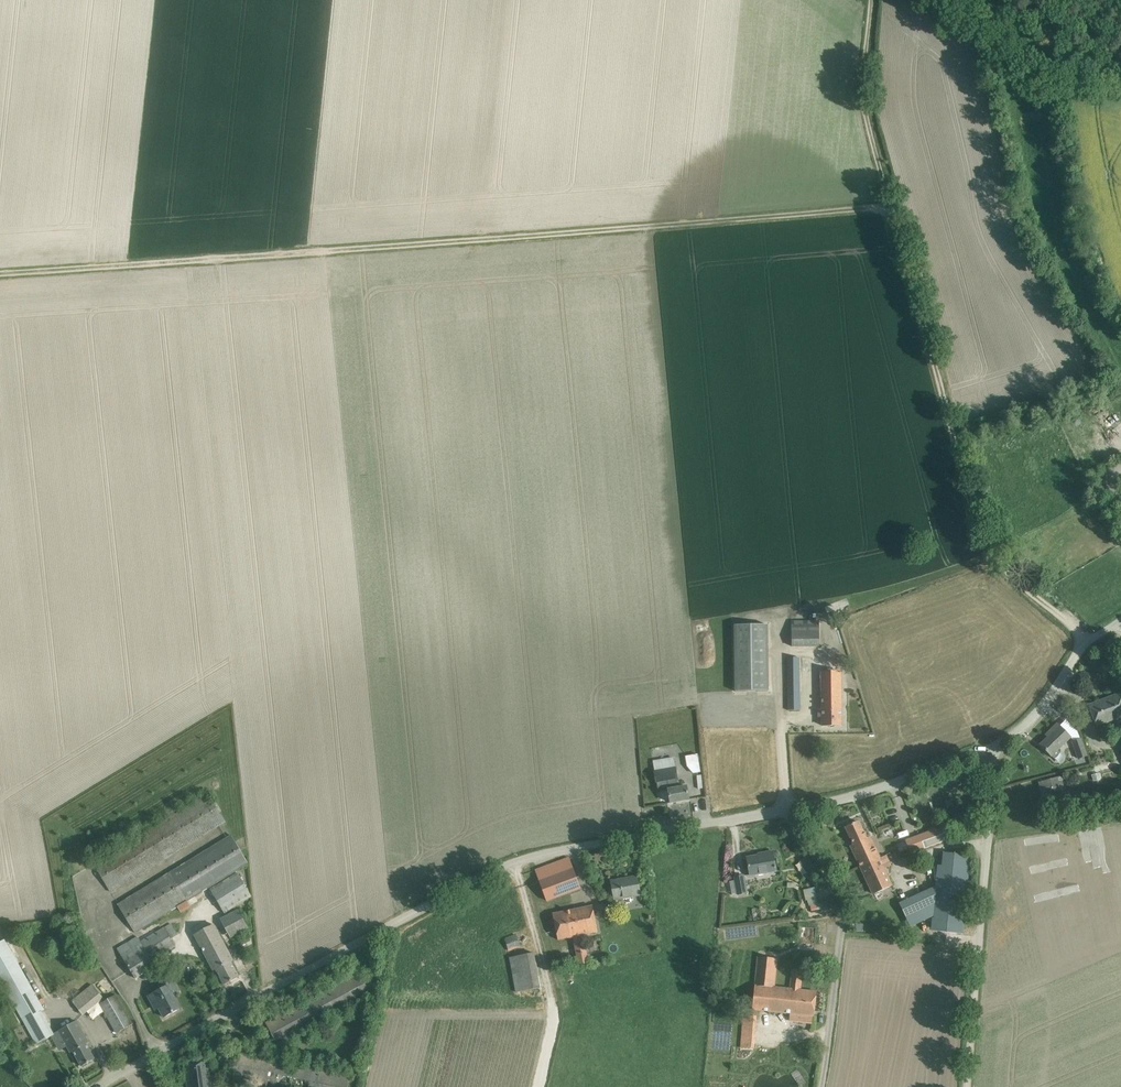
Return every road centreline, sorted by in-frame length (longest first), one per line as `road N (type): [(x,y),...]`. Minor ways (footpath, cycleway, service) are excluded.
road 1 (unclassified): [(95,1086),(522,859),(811,808),(990,753)]
road 2 (track): [(0,267),(889,207)]
road 3 (track): [(1087,641),(1014,579),(981,525),(889,207),(869,106),(876,0)]
road 4 (unclassified): [(970,1086),(990,753)]
road 5 (unclassified): [(990,753),(1041,713),(1087,641),(1120,619)]

